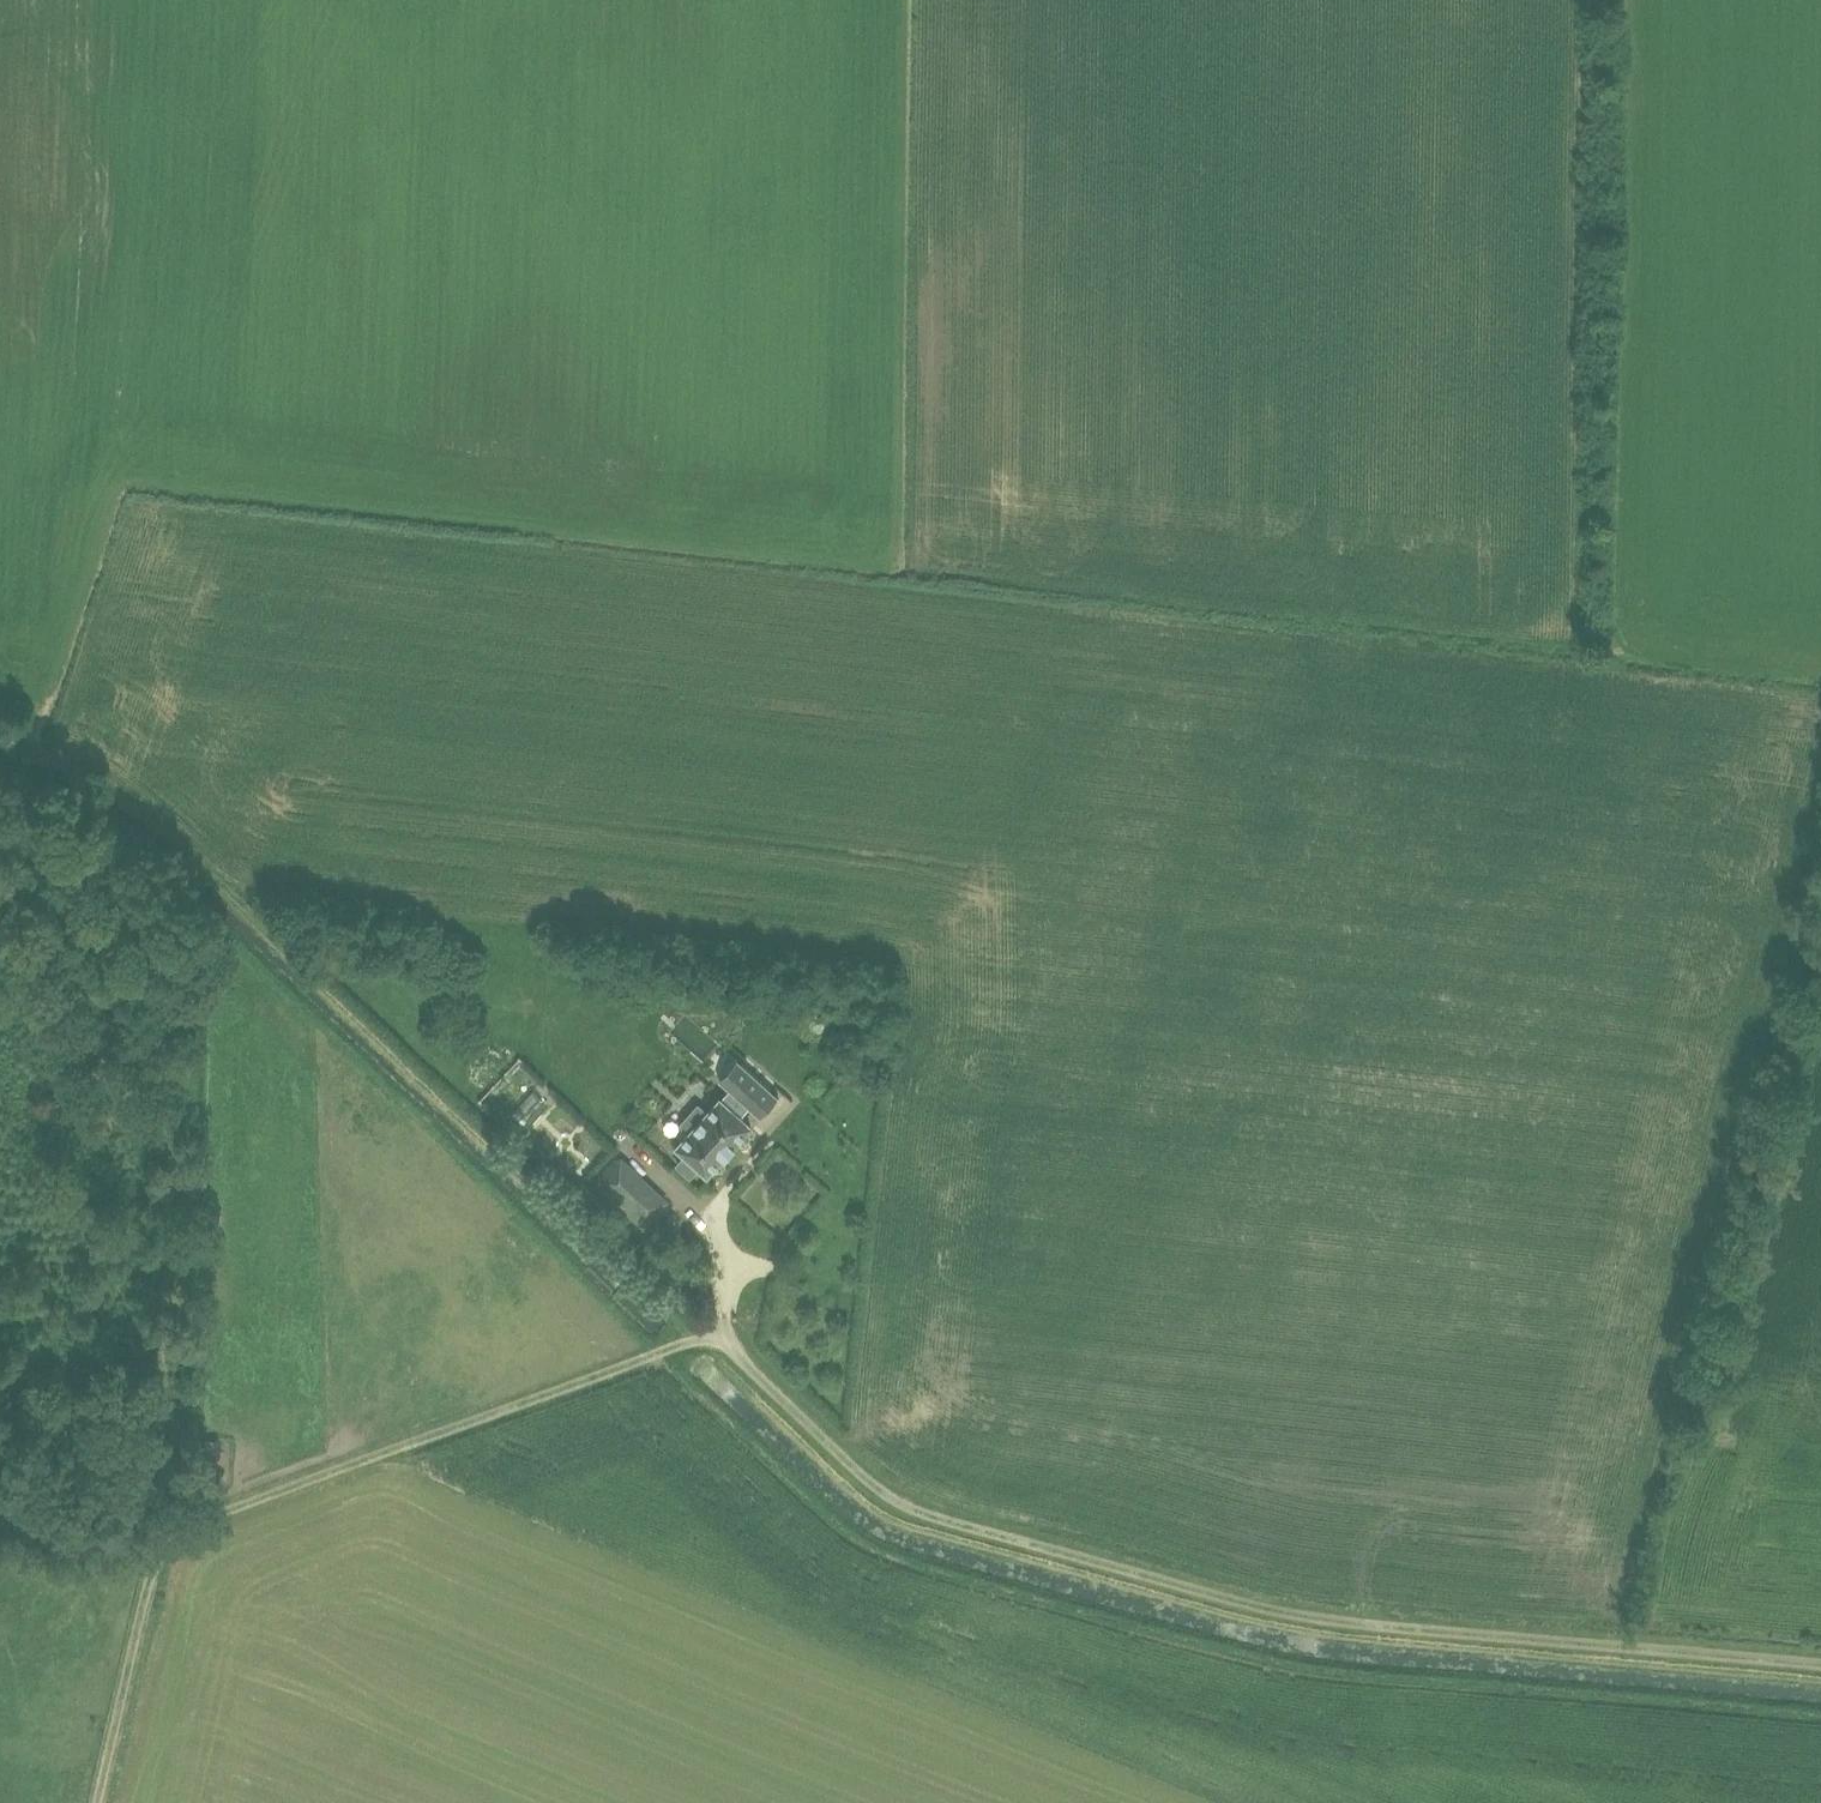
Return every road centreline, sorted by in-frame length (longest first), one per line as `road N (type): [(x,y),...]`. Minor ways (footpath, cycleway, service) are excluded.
road 1 (unclassified): [(1820,1654),(1331,1615),(905,1502),(816,1428),(727,1333),(710,1328),(609,1356),(190,1510),(161,1564),(100,1802)]

